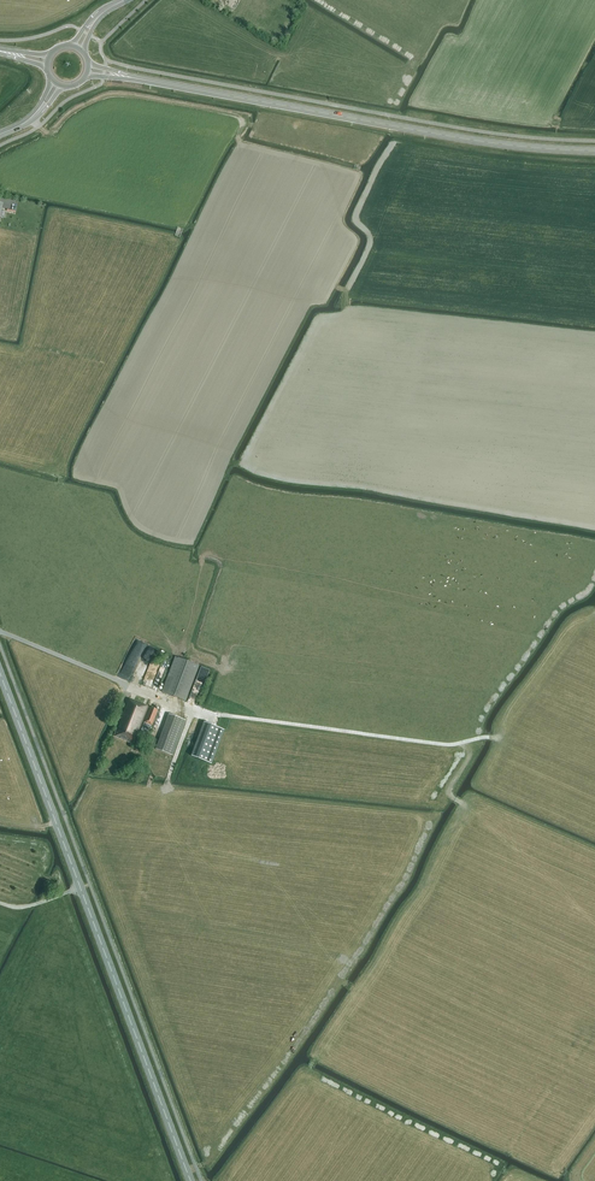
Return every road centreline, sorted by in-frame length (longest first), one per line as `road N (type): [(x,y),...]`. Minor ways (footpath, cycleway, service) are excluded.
road 1 (tertiary): [(191,1180),(0,673)]
road 2 (primary): [(144,80),(485,142),(594,151)]

